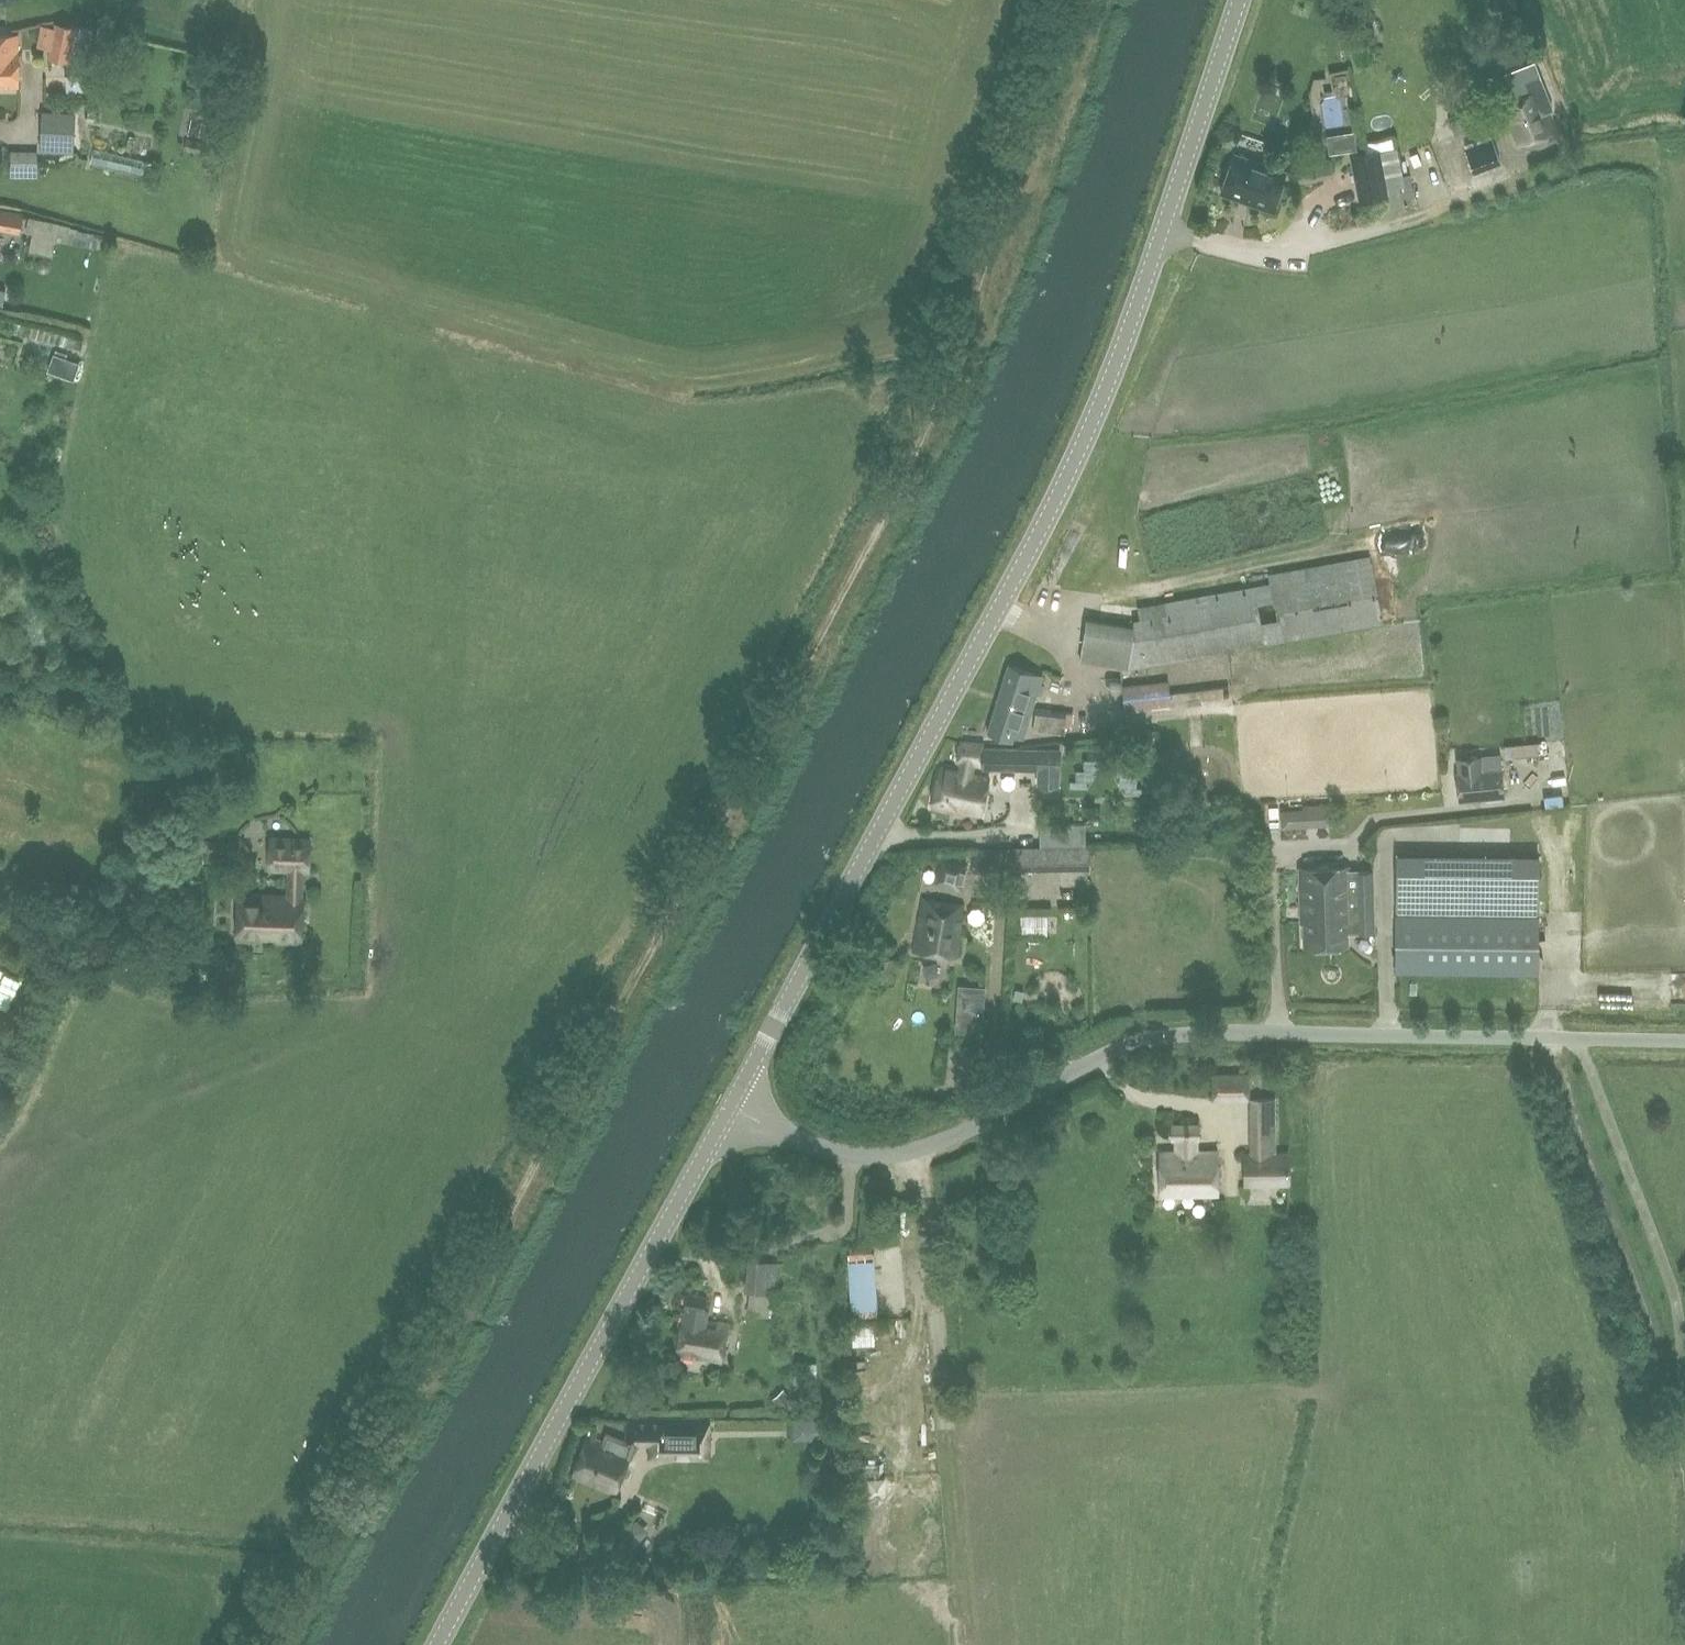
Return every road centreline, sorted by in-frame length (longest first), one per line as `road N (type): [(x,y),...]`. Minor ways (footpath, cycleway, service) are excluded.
road 1 (tertiary): [(730,1104),(1046,506),(1117,355),(1242,0)]
road 2 (unclassified): [(730,1104),(797,1141),(871,1154),(938,1140),(1109,1053),(1182,1029),(1684,1039)]
road 3 (tertiary): [(434,1644),(730,1104)]
road 4 (track): [(1548,1036),(1554,1083),(1639,1305),(1684,1472)]

